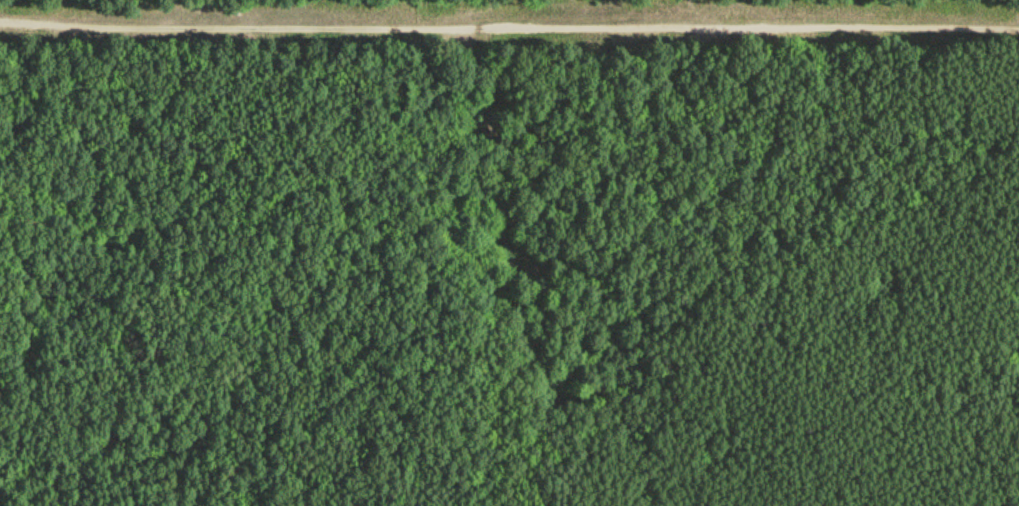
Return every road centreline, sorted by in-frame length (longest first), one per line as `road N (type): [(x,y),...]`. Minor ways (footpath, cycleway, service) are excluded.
road 1 (track): [(1018,35),(0,30)]
road 2 (track): [(464,33),(474,100),(503,151),(506,256),(530,349),(639,505)]
road 3 (track): [(0,413),(61,253),(100,31)]

